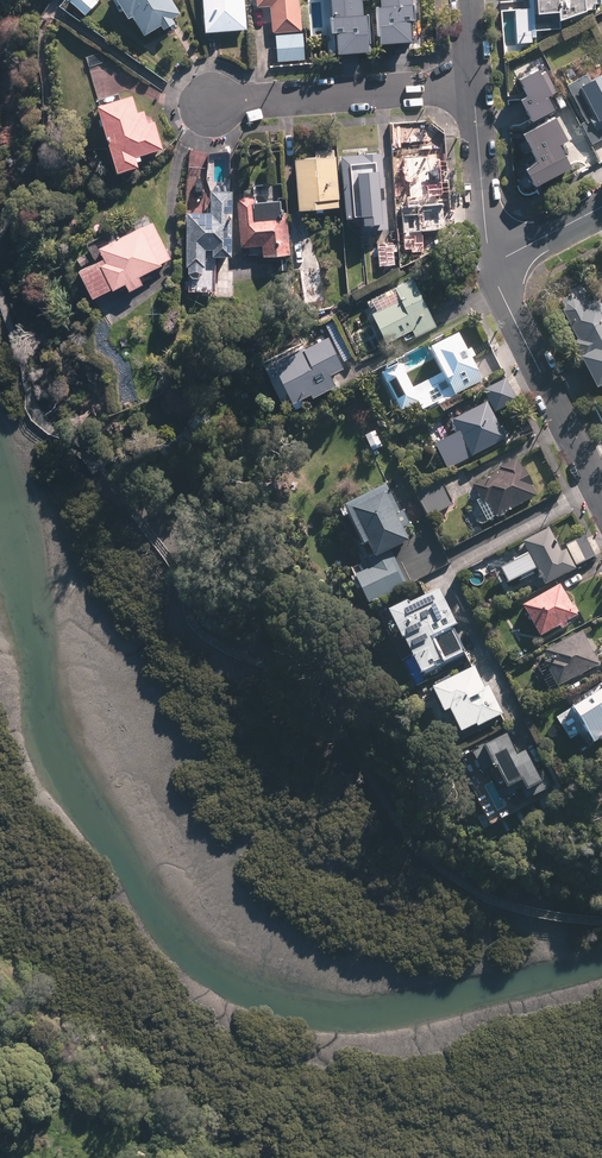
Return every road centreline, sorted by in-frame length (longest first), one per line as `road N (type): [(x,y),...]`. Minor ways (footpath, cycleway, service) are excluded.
road 1 (residential): [(475,85),(214,102)]
road 2 (residential): [(490,265),(601,495)]
road 3 (residential): [(475,85),(490,265)]
road 4 (residential): [(601,207),(490,265)]

